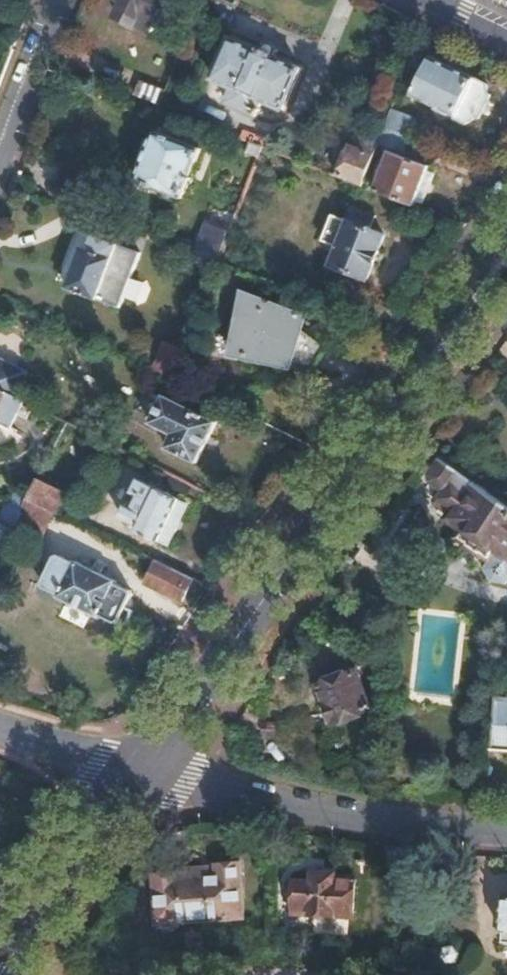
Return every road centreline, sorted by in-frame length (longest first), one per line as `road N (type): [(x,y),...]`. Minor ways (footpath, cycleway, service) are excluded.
road 1 (tertiary): [(141,776),(506,258)]
road 2 (residential): [(141,776),(391,827),(506,834)]
road 3 (tertiary): [(0,973),(141,776)]
road 4 (residential): [(63,0),(0,173)]
road 5 (residential): [(0,729),(141,776)]

